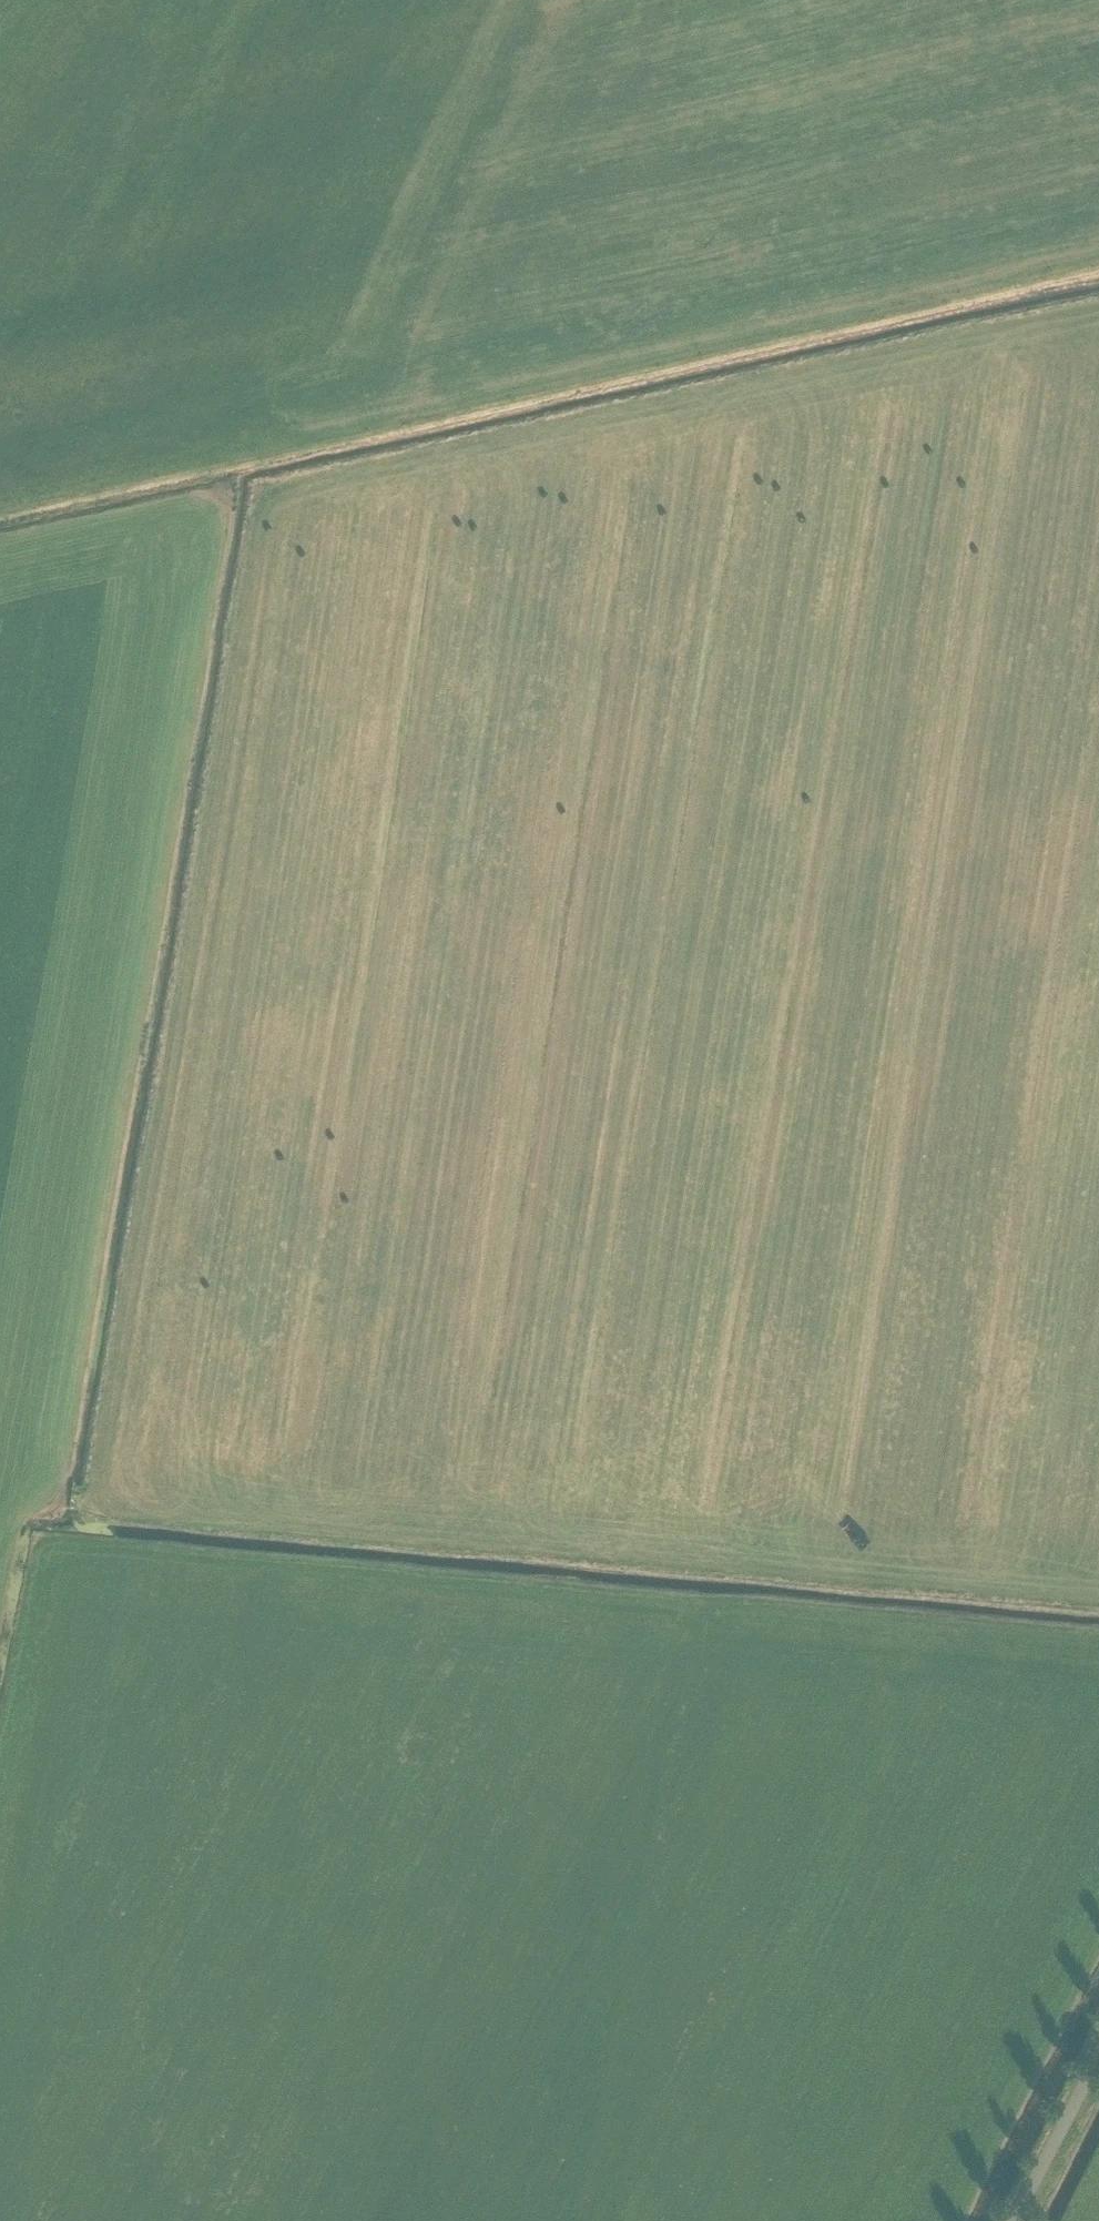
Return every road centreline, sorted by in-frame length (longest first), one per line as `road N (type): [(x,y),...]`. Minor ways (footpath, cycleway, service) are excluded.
road 1 (unclassified): [(1013,2220),(1098,2056)]

